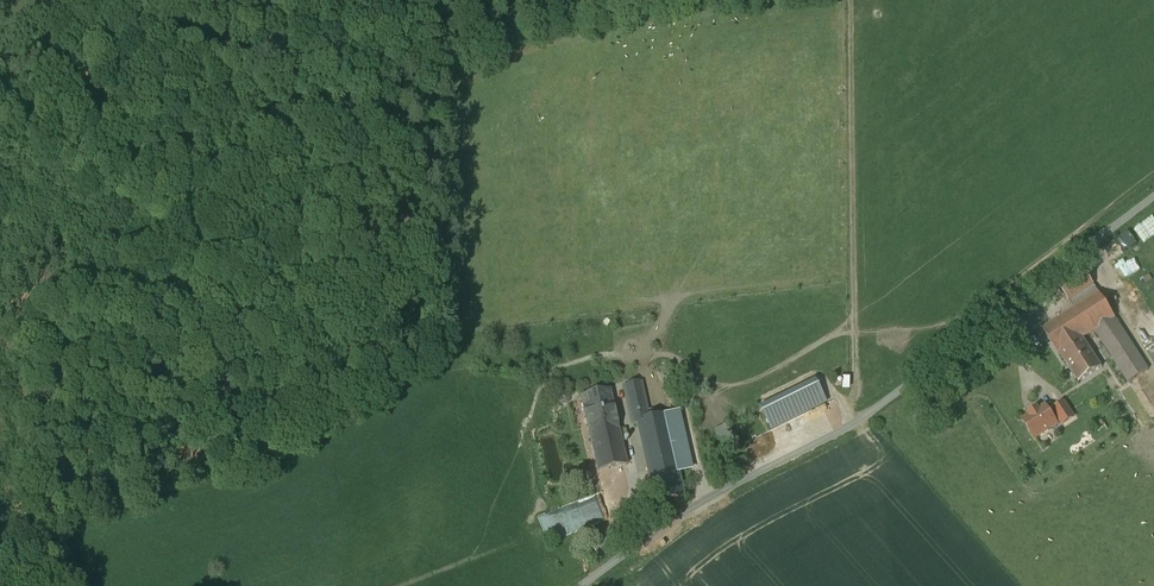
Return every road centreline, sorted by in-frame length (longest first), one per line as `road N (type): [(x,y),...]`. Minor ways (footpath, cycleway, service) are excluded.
road 1 (unclassified): [(586,585),(685,515),(856,423),(1153,192)]
road 2 (track): [(0,68),(27,160),(41,177),(64,185),(289,119),(307,96),(316,34),(386,0)]
road 3 (track): [(856,423),(852,0)]

